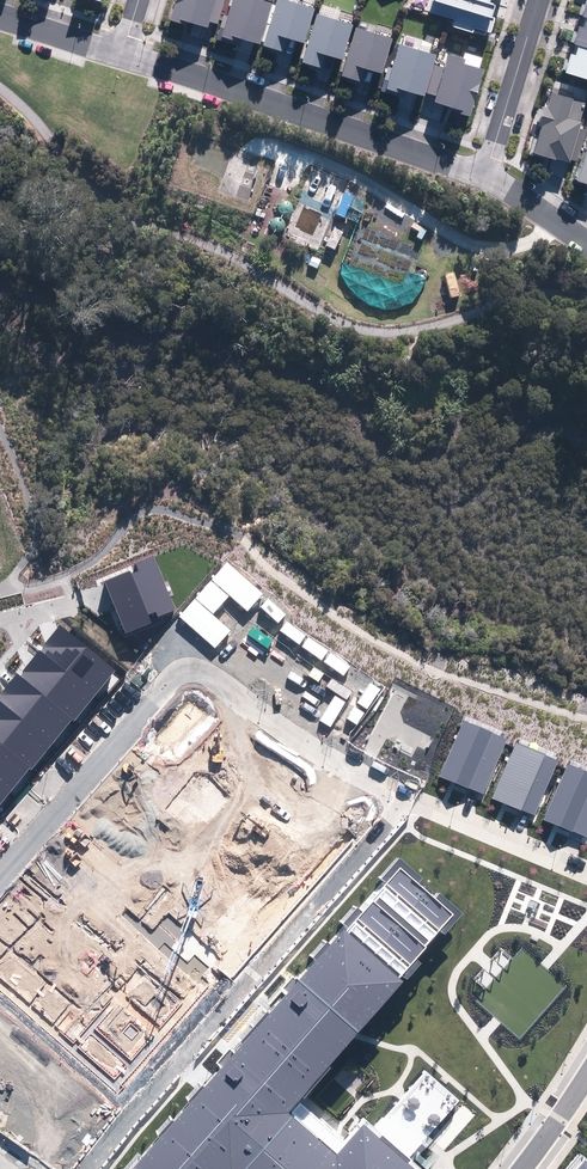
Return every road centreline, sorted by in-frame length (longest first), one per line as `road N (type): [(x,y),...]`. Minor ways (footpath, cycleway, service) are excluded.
road 1 (residential): [(0,873),(188,669),(409,799)]
road 2 (residential): [(93,1168),(131,1113),(409,799)]
road 3 (residential): [(124,53),(486,178)]
road 4 (residential): [(409,799),(586,873)]
road 5 (residential): [(486,178),(538,0)]
road 6 (residential): [(0,14),(124,53)]

